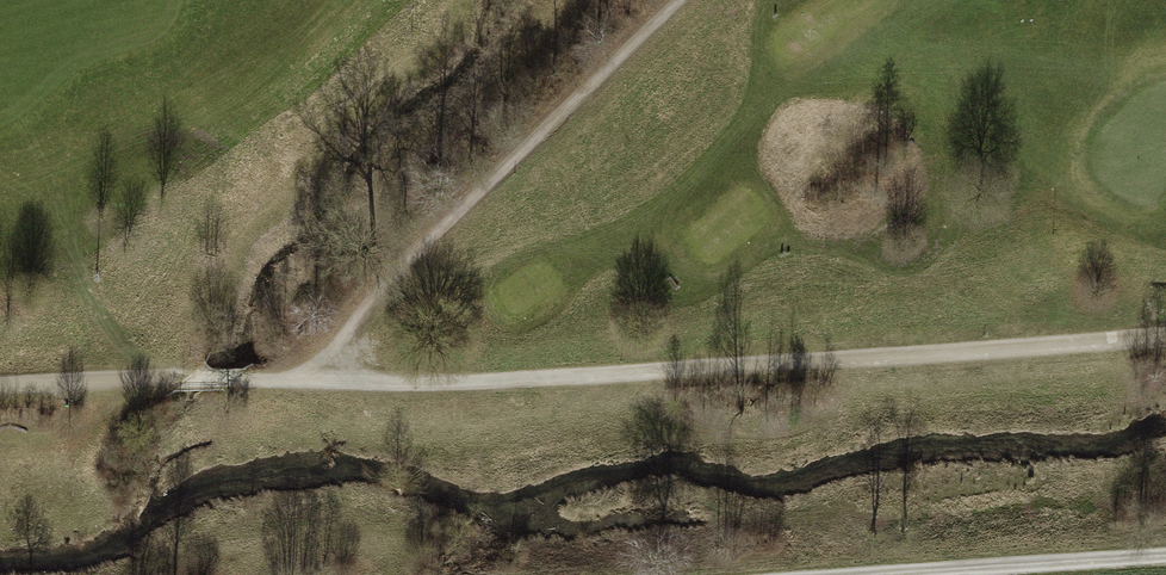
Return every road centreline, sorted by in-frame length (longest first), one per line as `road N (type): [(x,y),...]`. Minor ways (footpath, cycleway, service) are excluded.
road 1 (track): [(1165,336),(506,381),(326,382)]
road 2 (track): [(679,0),(340,332),(326,382)]
road 3 (track): [(326,382),(0,387)]
road 4 (track): [(872,574),(1165,556)]

